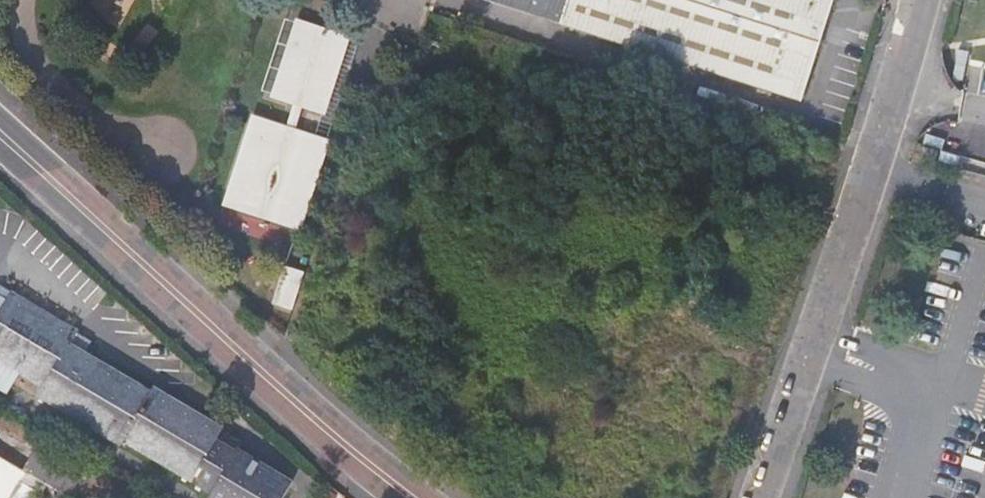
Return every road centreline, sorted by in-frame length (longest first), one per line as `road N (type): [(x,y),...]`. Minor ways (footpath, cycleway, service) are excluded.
road 1 (residential): [(0,132),(417,497)]
road 2 (residential): [(763,497),(823,340),(918,0)]

